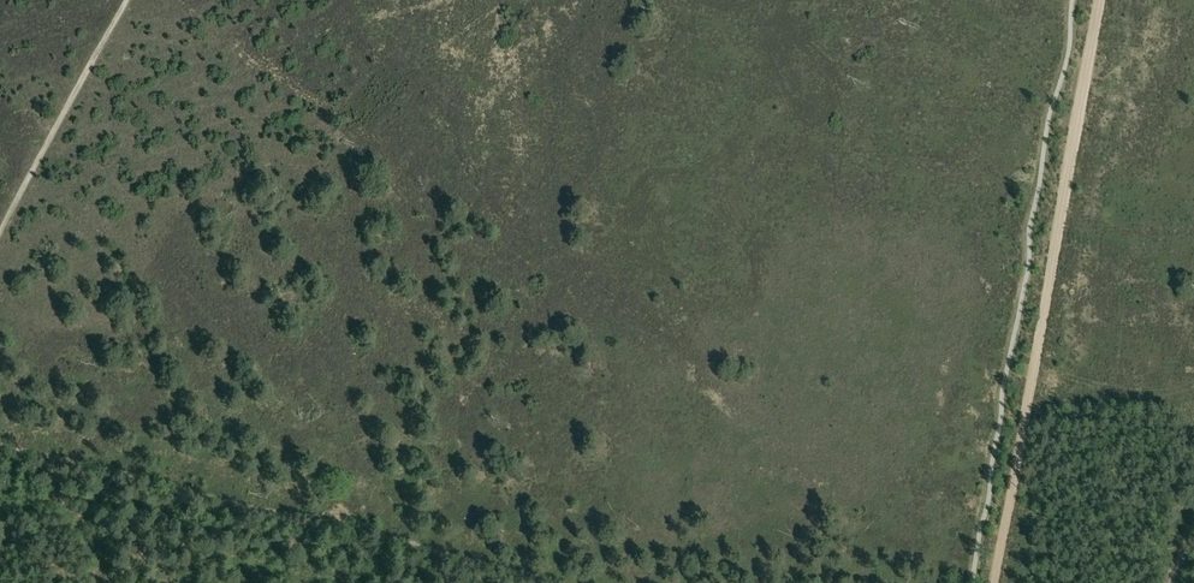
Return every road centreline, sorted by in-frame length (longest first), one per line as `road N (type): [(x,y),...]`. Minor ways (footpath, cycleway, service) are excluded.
road 1 (track): [(995,582),(1099,0)]

